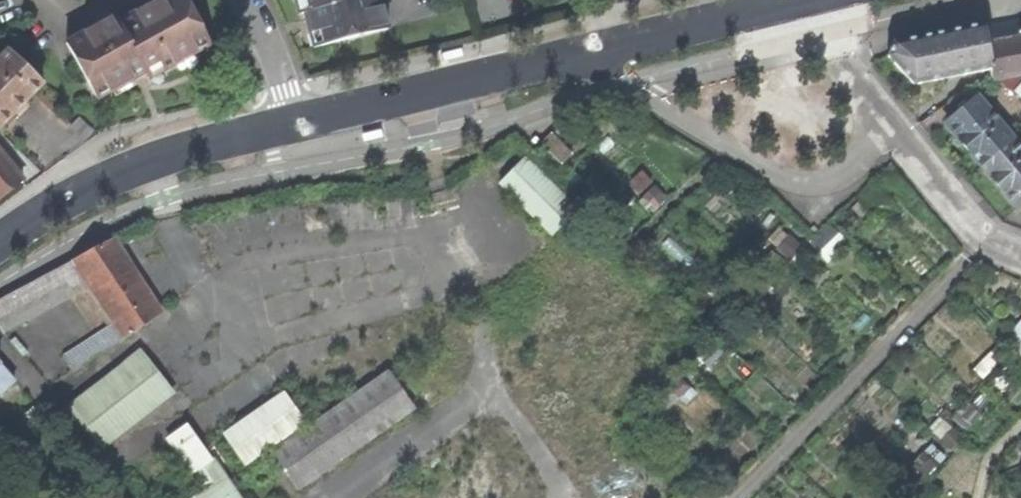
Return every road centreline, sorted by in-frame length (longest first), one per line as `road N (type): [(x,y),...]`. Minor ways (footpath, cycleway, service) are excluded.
road 1 (unclassified): [(577,54),(794,180),(844,173),(901,128)]
road 2 (residential): [(298,122),(114,177),(0,243)]
road 3 (residential): [(577,54),(298,122)]
road 4 (residential): [(771,7),(577,54)]
road 5 (residential): [(901,128),(976,223),(1020,254)]
road 6 (residential): [(802,0),(901,128)]
road 7 (residential): [(252,0),(298,122)]

